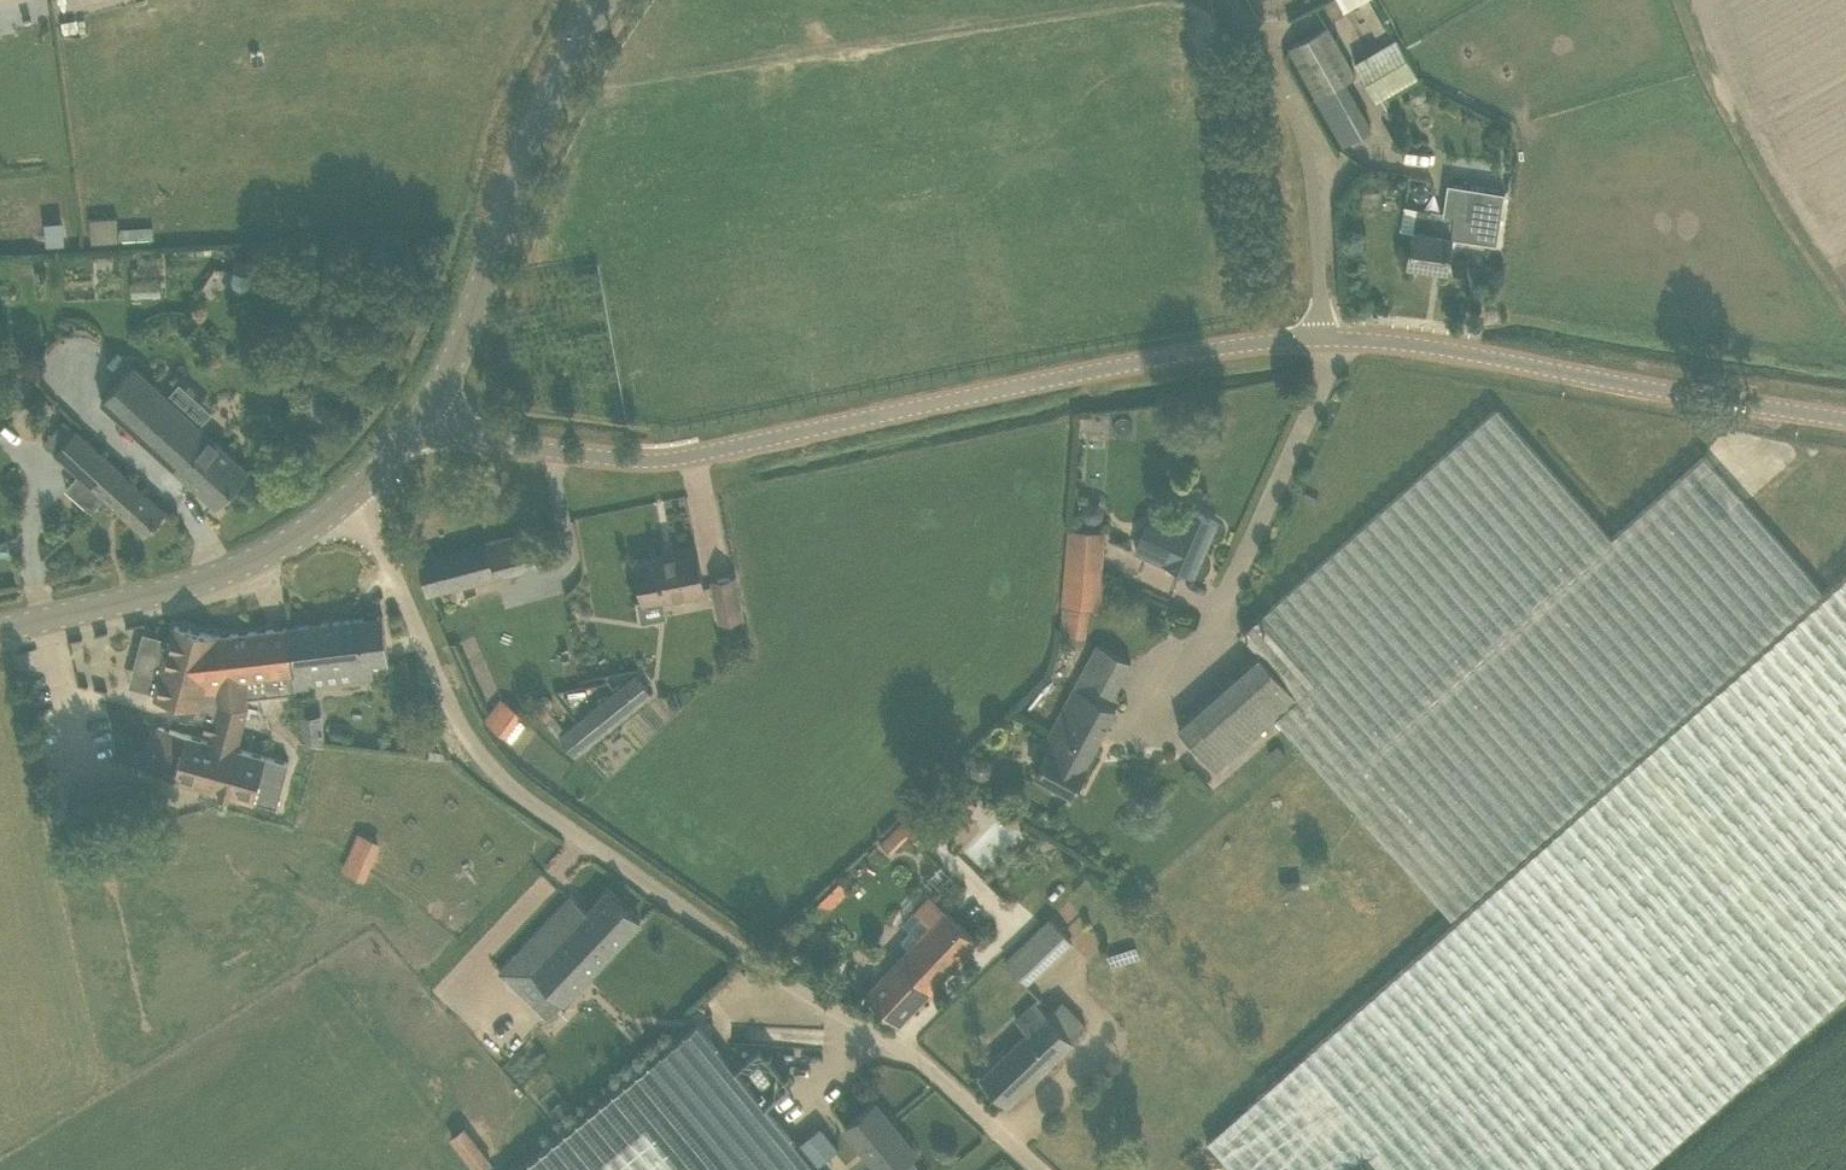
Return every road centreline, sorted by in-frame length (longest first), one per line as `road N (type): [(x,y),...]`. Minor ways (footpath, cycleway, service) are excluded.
road 1 (unclassified): [(1040,1169),(964,1099),(504,792),(454,730),(363,475)]
road 2 (tertiary): [(417,429),(450,448),(528,463),(696,457),(1229,345),(1319,338)]
road 3 (tertiary): [(1845,419),(1319,338)]
road 4 (tertiary): [(417,429),(480,297),(529,152),(608,0)]
road 5 (tertiary): [(0,632),(226,578),(319,519),(363,475)]
road 6 (track): [(1845,301),(1717,93),(1687,0)]

